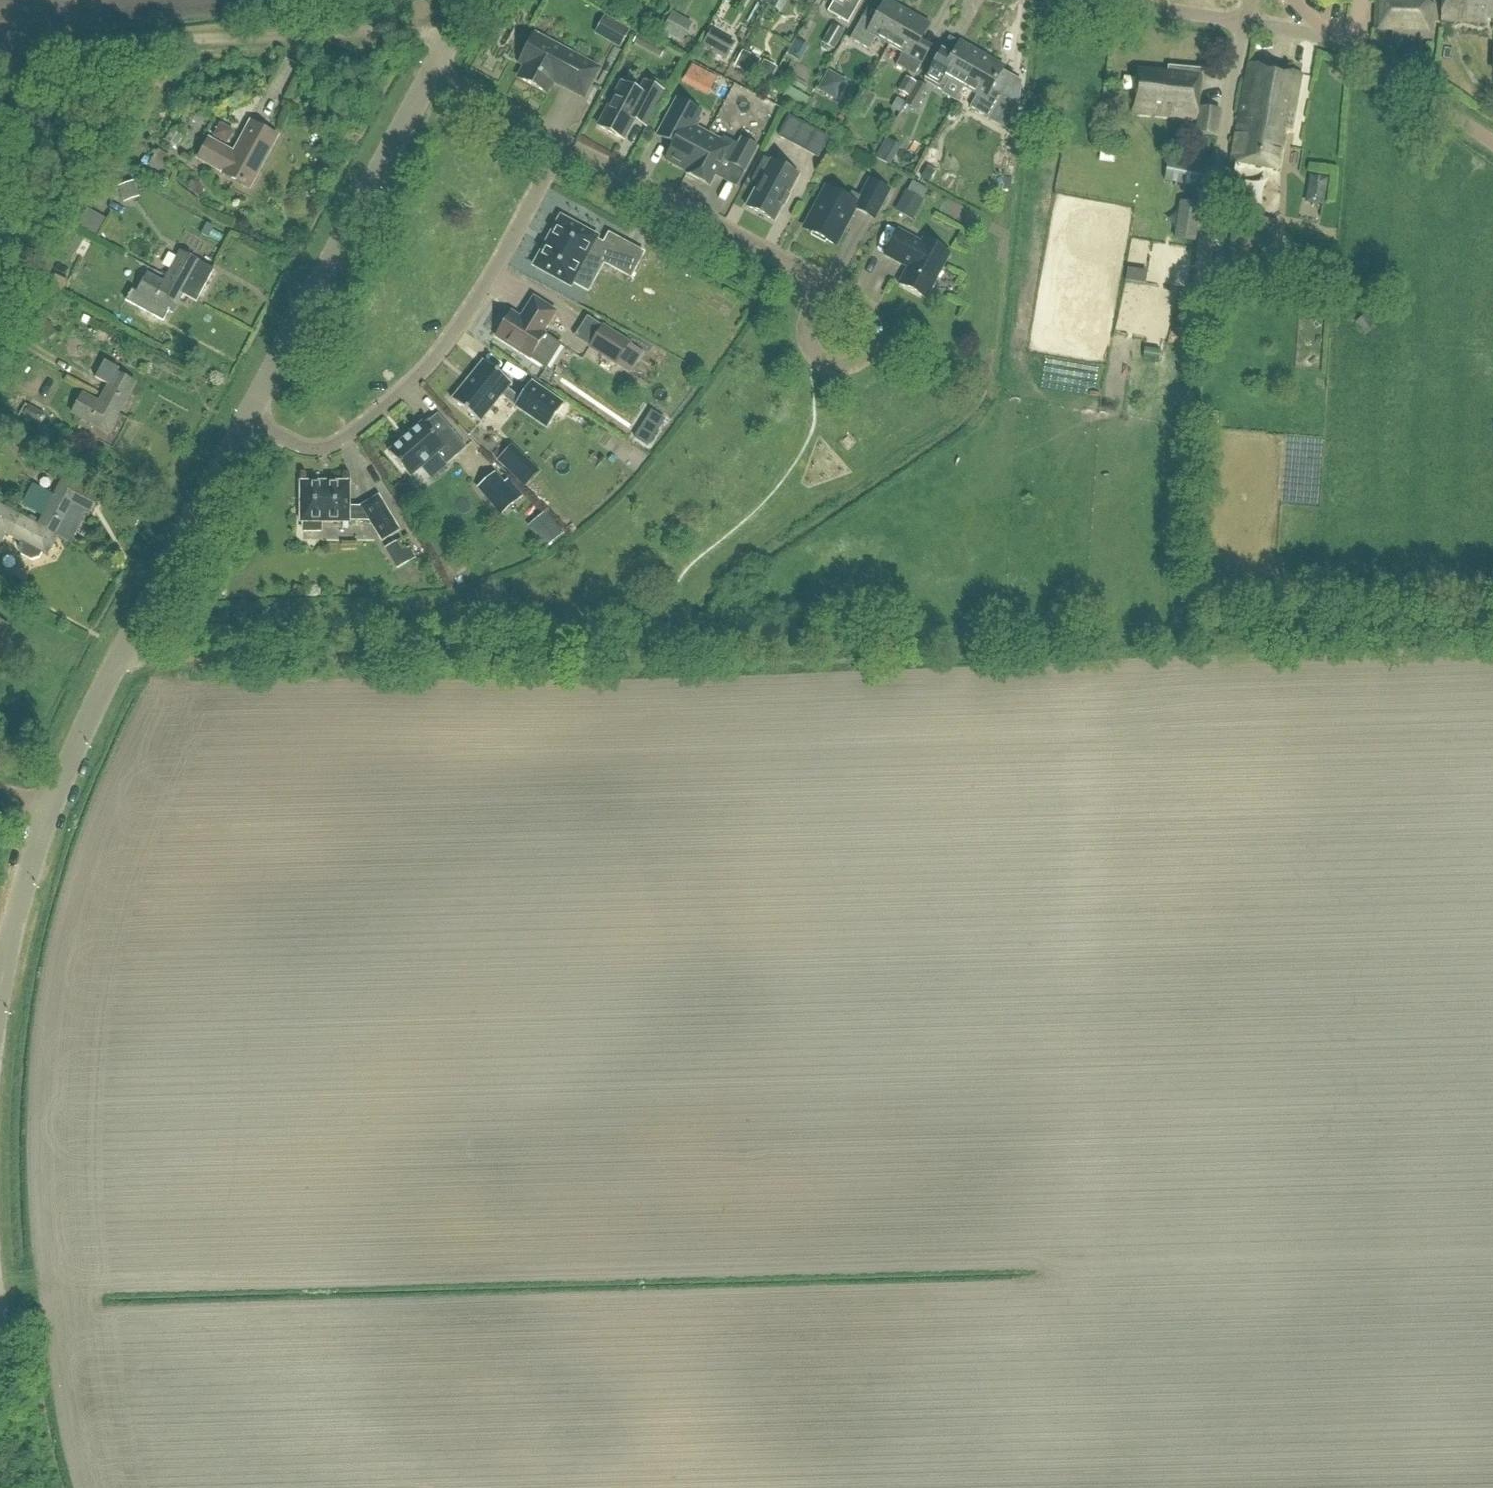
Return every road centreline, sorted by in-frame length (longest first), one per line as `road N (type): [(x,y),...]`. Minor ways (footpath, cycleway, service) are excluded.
road 1 (track): [(1492,628),(173,664),(126,647)]
road 2 (track): [(458,28),(125,55),(0,287)]
road 3 (residential): [(248,421),(321,450),(409,385),(474,305),(562,143)]
road 4 (unclassified): [(248,421),(103,687),(51,809)]
road 5 (unclassified): [(434,71),(248,421)]
road 6 (unclassified): [(1192,361),(1244,23)]
road 7 (residential): [(562,143),(824,283)]
road 8 (track): [(1192,361),(1178,635)]
road 9 (unclassified): [(51,809),(0,998)]
road 10 (residential): [(824,283),(806,329),(823,361),(845,365),(867,354),(875,330),(859,301)]
road 11 (unclassified): [(1492,146),(1337,39)]
road 12 (residential): [(1095,0),(1244,23)]
road 13 (residential): [(434,71),(562,143)]

